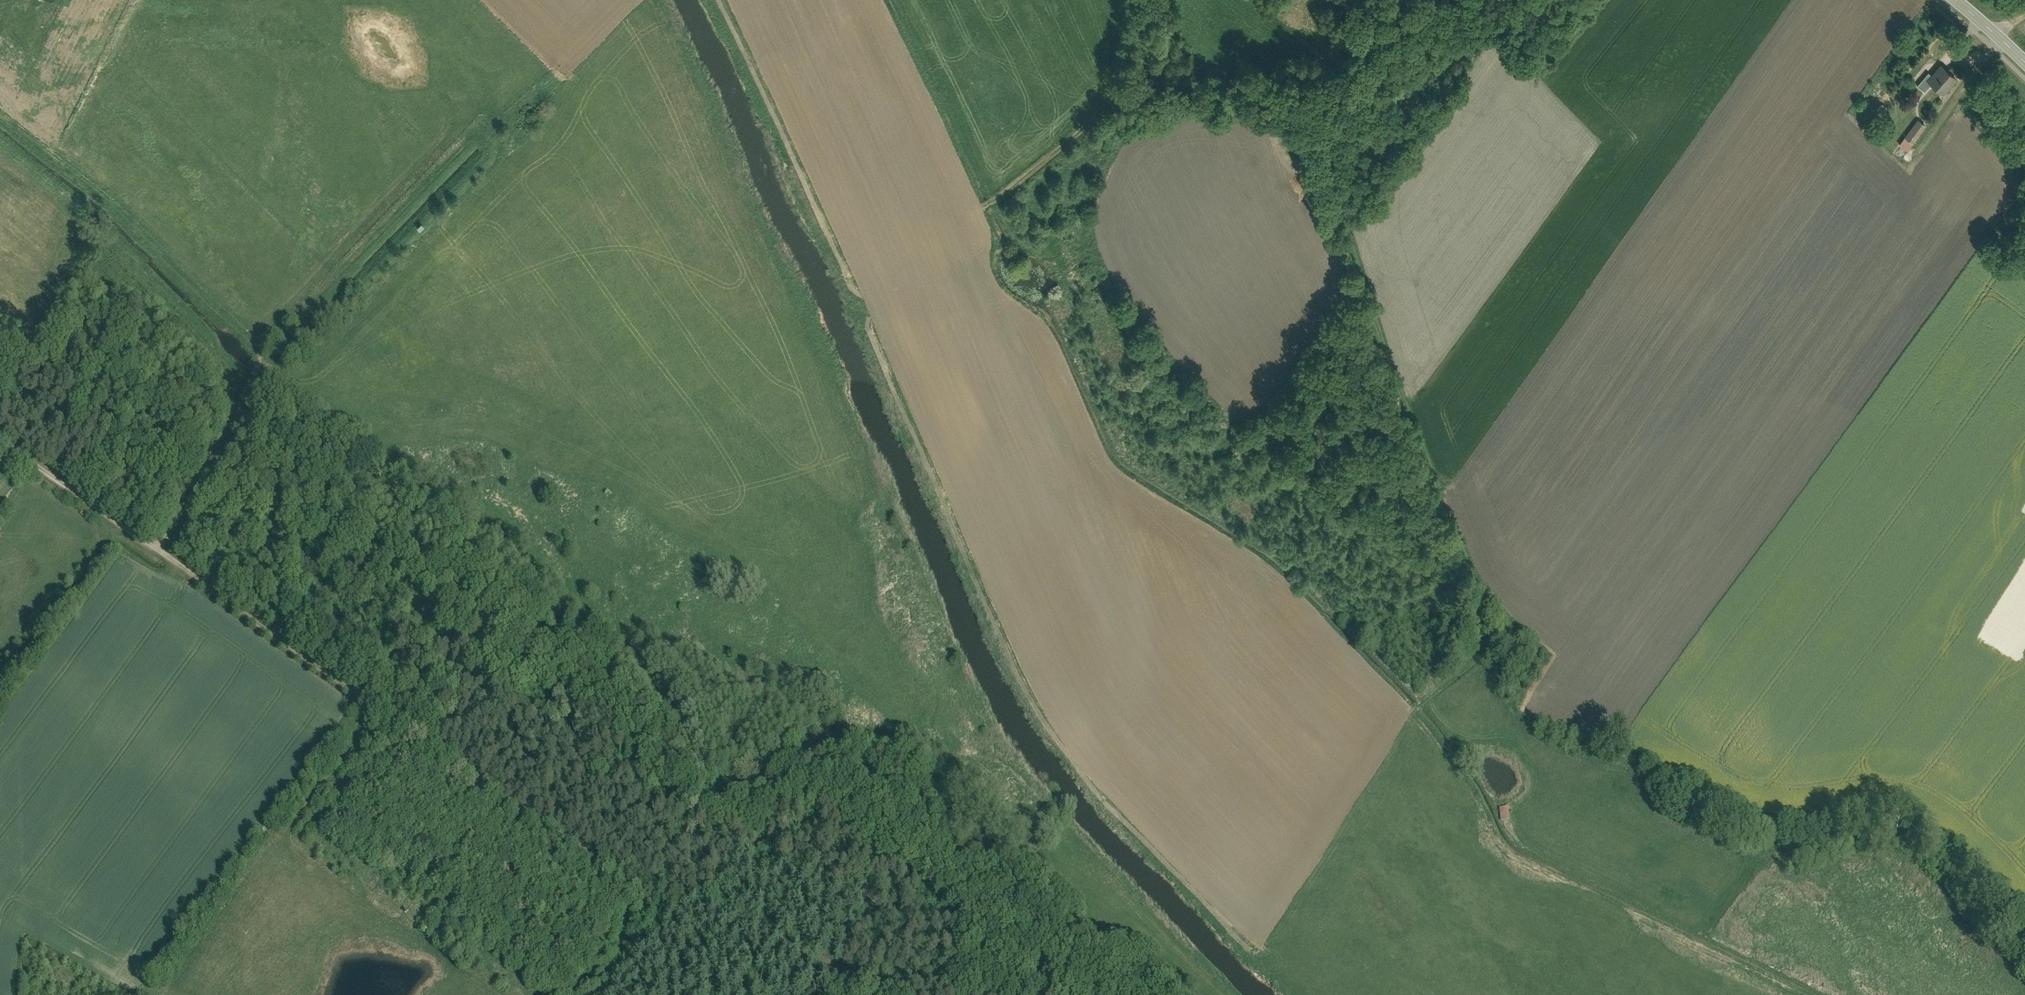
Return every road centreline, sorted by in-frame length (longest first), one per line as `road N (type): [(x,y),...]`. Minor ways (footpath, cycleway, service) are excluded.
road 1 (track): [(912,994),(567,837),(0,435)]

